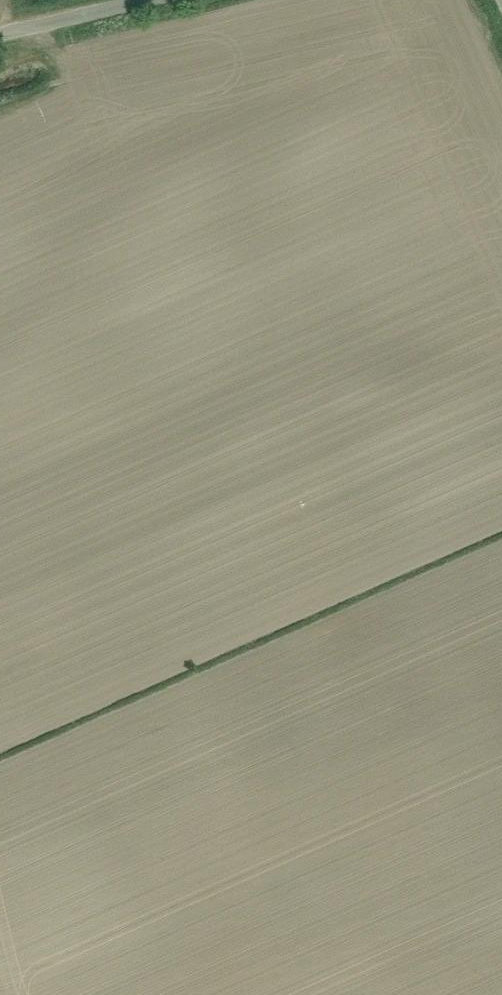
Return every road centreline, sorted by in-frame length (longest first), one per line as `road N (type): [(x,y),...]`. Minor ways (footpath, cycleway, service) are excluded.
road 1 (residential): [(160,0),(0,38)]

